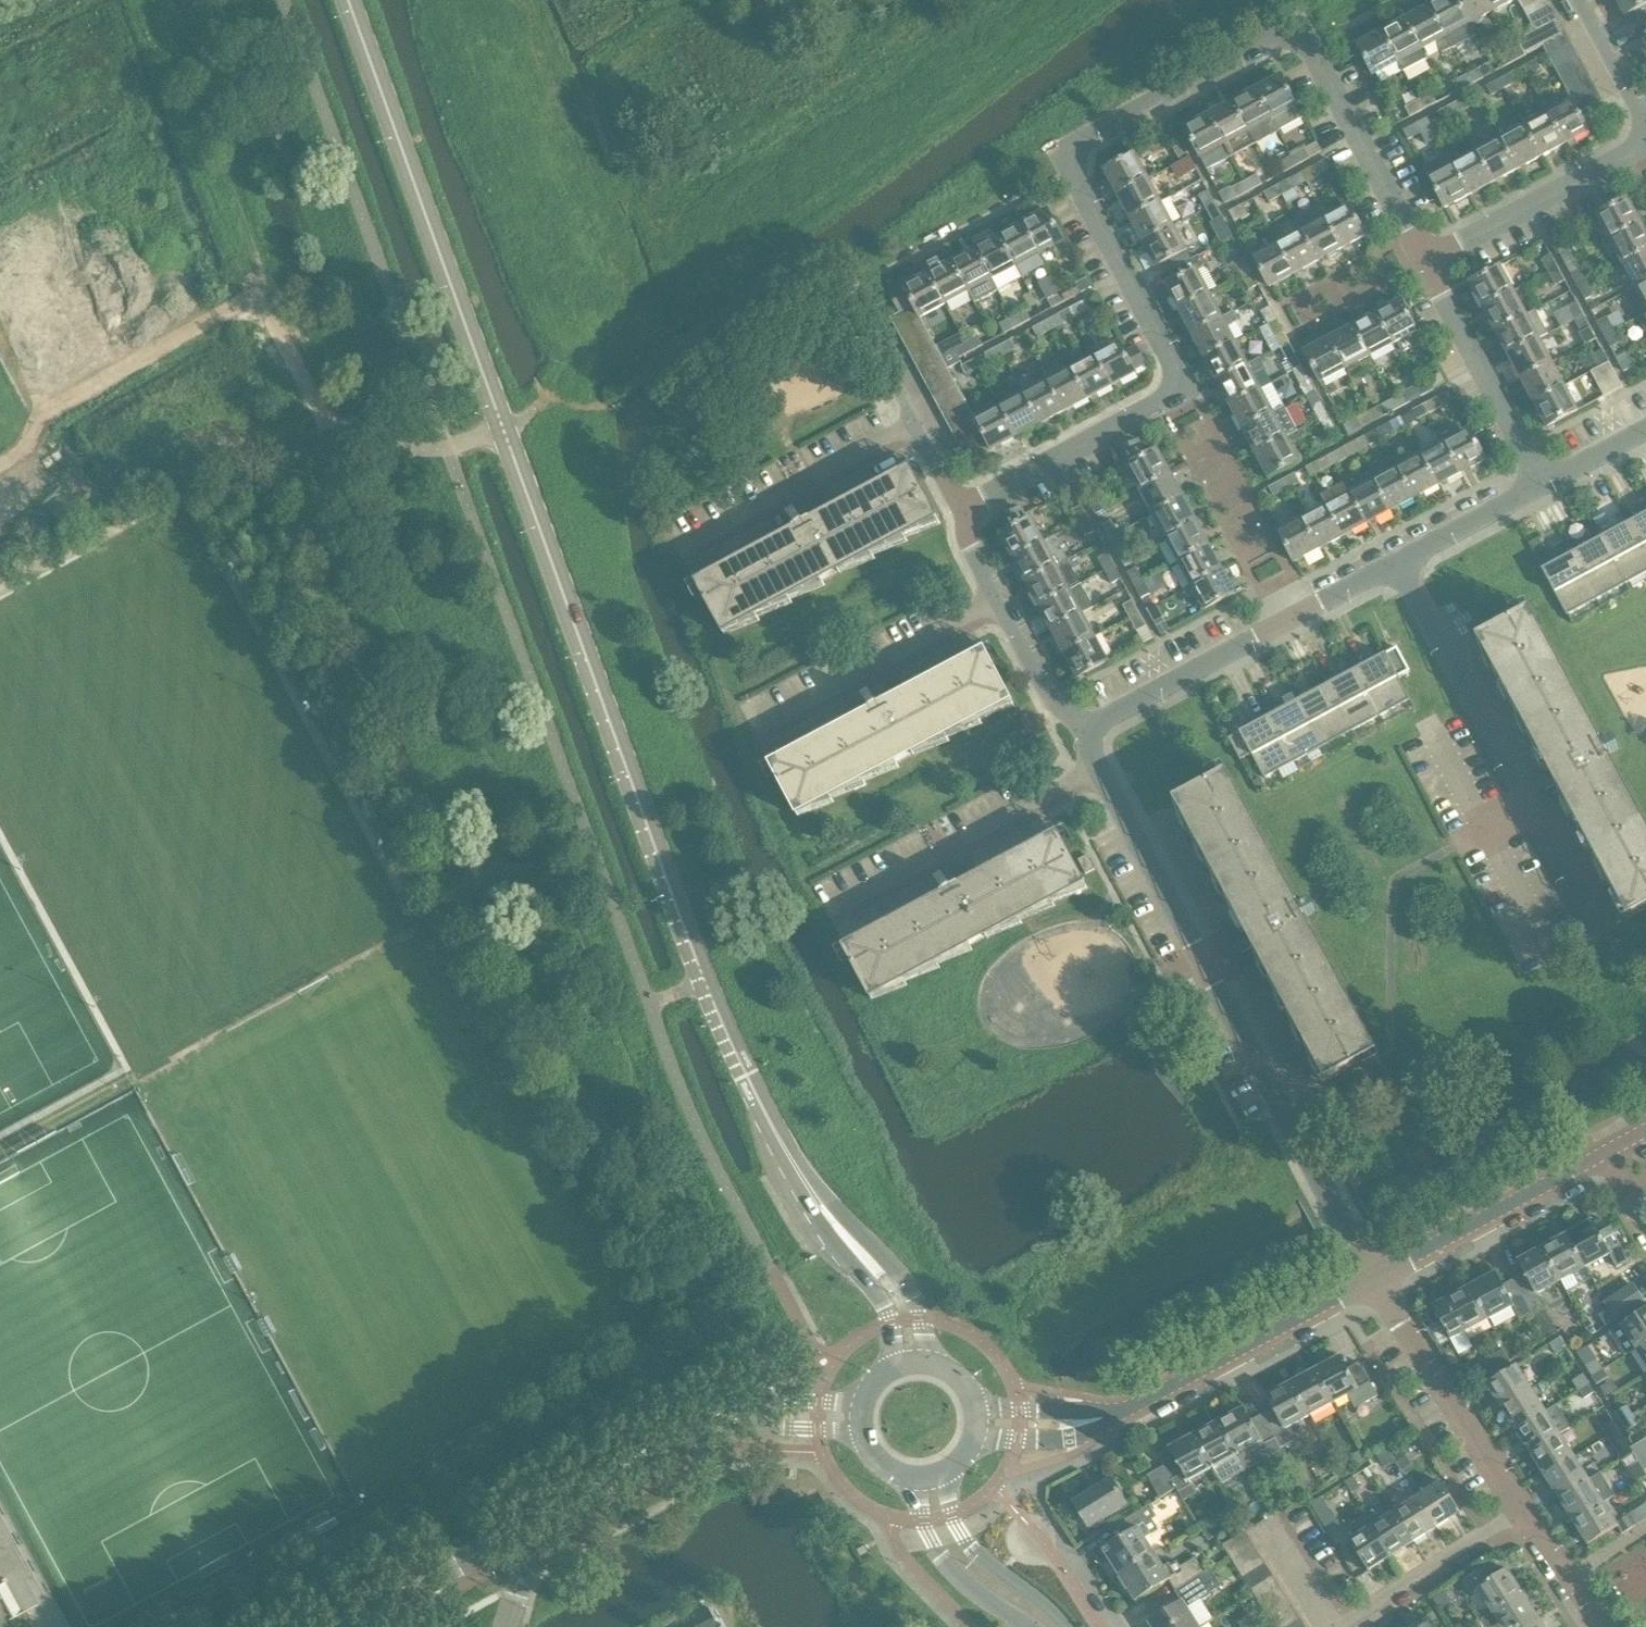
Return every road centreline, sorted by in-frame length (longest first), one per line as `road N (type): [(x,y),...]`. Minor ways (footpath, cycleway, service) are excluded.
road 1 (secondary): [(351,0),(706,985),(799,1171)]
road 2 (residential): [(1430,259),(1306,37),(1070,163),(1186,386),(988,495),(967,517)]
road 3 (residential): [(1100,774),(1374,1280)]
road 4 (unclassified): [(345,1626),(730,1419)]
road 5 (residential): [(1588,923),(1389,570)]
road 6 (residential): [(1389,570),(1128,707),(1101,740)]
road 7 (residential): [(1523,1514),(1374,1280)]
road 8 (tertiary): [(1128,1408),(1374,1280)]
road 9 (residential): [(854,894),(1100,774)]
road 10 (tertiary): [(1374,1280),(1607,1152)]
road 11 (residential): [(1546,481),(1430,259)]
road 12 (residential): [(784,716),(1004,608)]
road 13 (residential): [(1430,259),(1645,145)]
road 14 (residential): [(700,534),(912,428)]
road 15 (secondary): [(932,1359),(918,1299),(799,1171)]
road 16 (secondary): [(799,1171),(829,1247),(889,1308),(896,1362)]
road 17 (residential): [(1346,1626),(1523,1514)]
road 18 (secondary): [(1069,1626),(968,1543),(942,1478)]
road 19 (secondary): [(908,1482),(922,1521),(956,1572),(1031,1626)]
road 20 (residential): [(1546,481),(1389,570)]
road 21 (residential): [(1101,740),(1050,696),(1004,608)]
road 22 (tertiary): [(978,1439),(1085,1434),(1128,1408)]
road 23 (tertiary): [(1128,1408),(979,1404)]
road 24 (residential): [(1645,126),(1582,0)]
road 25 (residential): [(1596,1626),(1523,1514)]
road 26 (residential): [(858,1402),(765,1400),(730,1419)]
road 27 (residential): [(730,1419),(858,1438)]

